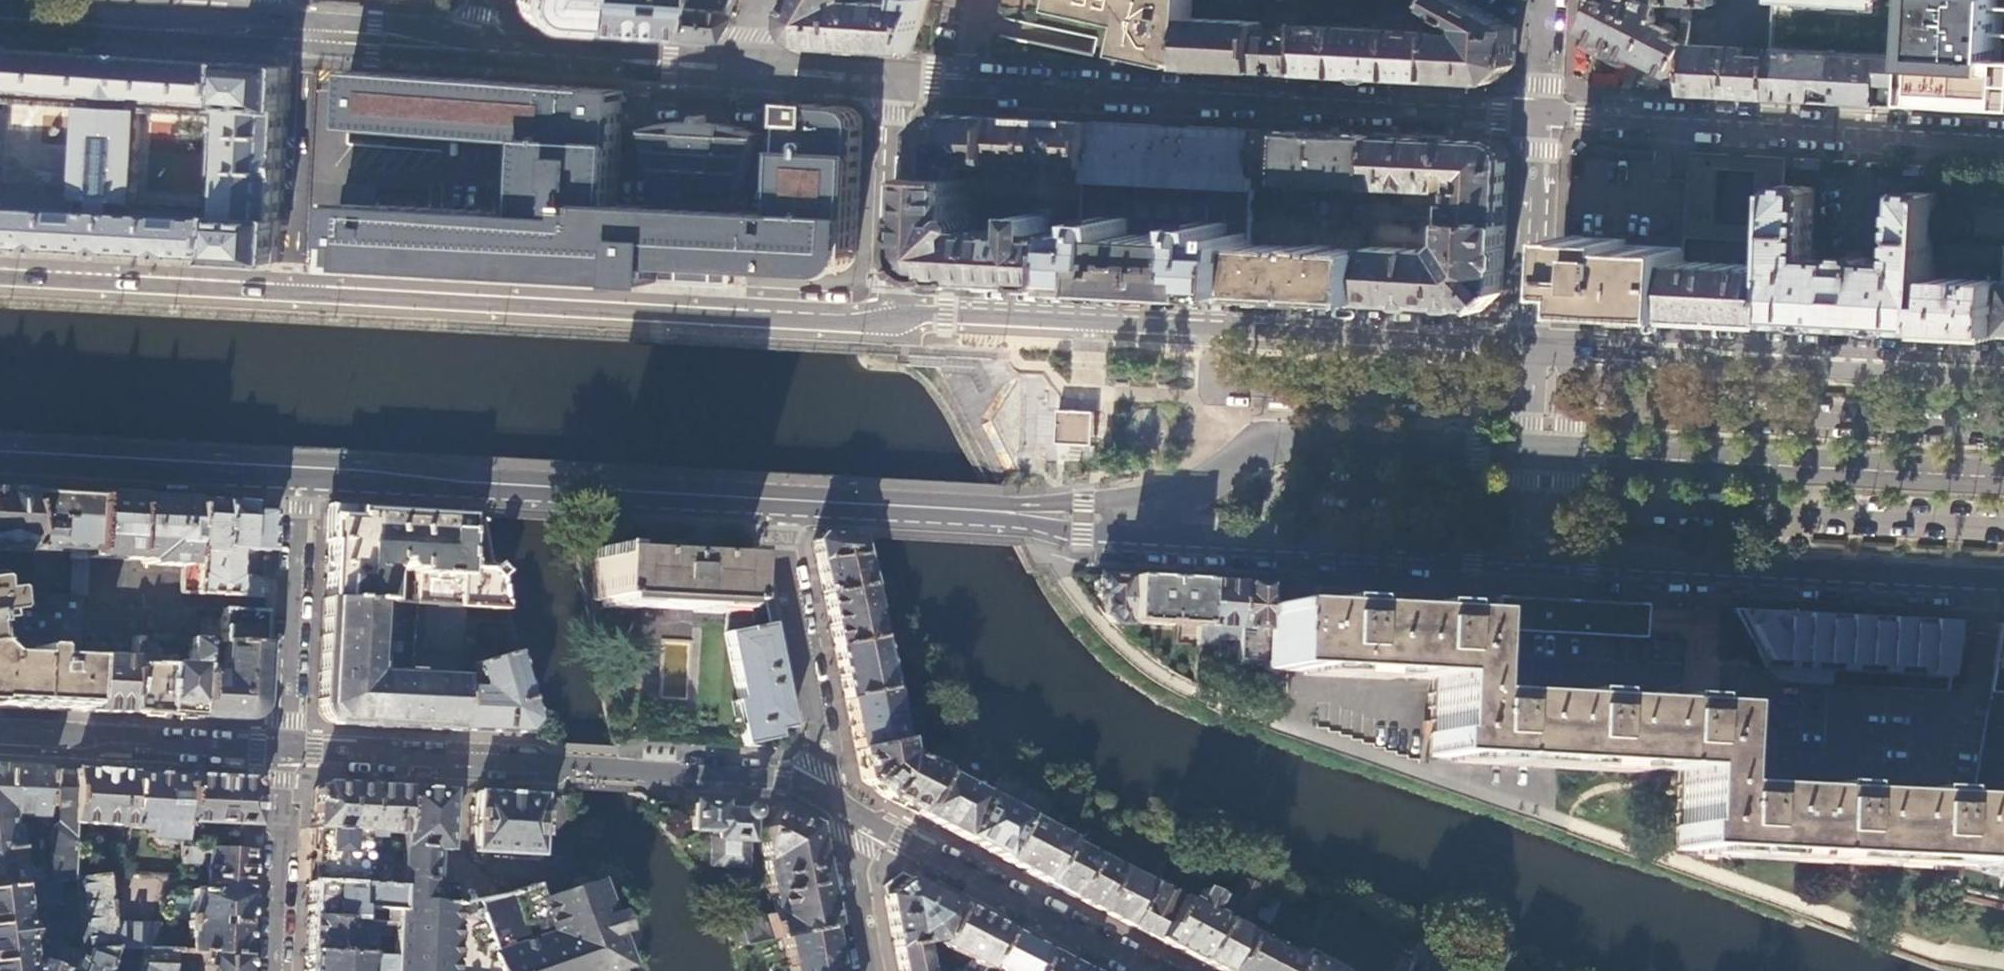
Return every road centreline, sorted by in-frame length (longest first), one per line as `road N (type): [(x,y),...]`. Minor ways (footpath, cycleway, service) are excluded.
road 1 (primary): [(779,499),(999,512),(1082,532),(1522,556)]
road 2 (tertiary): [(894,78),(1541,114)]
road 3 (primary): [(1532,346),(947,313),(886,323)]
road 4 (primary): [(886,323),(310,296)]
road 5 (tertiary): [(829,798),(783,778),(288,753)]
road 6 (primary): [(302,467),(779,499)]
road 7 (tertiary): [(1541,114),(2003,139)]
road 8 (primary): [(1563,558),(2003,584)]
road 9 (primary): [(2003,368),(1576,348)]
road 10 (residential): [(476,50),(439,34),(271,18),(203,17),(136,30)]
road 11 (residential): [(136,30),(201,44),(321,51),(442,59),(476,50)]
road 12 (tertiary): [(1149,970),(854,815)]
road 13 (primary): [(310,296),(0,277)]
road 14 (residential): [(829,798),(779,538),(779,499)]
road 15 (primary): [(0,452),(302,467)]
road 16 (tertiary): [(288,753),(0,737)]
road 17 (residential): [(288,753),(302,467)]
road 18 (residential): [(744,70),(476,50)]
road 19 (tertiary): [(886,323),(894,78)]
road 20 (tertiary): [(1541,114),(1532,346)]
road 21 (residential): [(277,970),(288,753)]
road 22 (tertiary): [(1563,558),(1576,348)]
road 23 (tertiary): [(1532,346),(1522,556)]
road 24 (residential): [(854,815),(875,970)]
road 25 (tertiary): [(744,70),(894,78)]
road 26 (residential): [(136,30),(0,21)]

